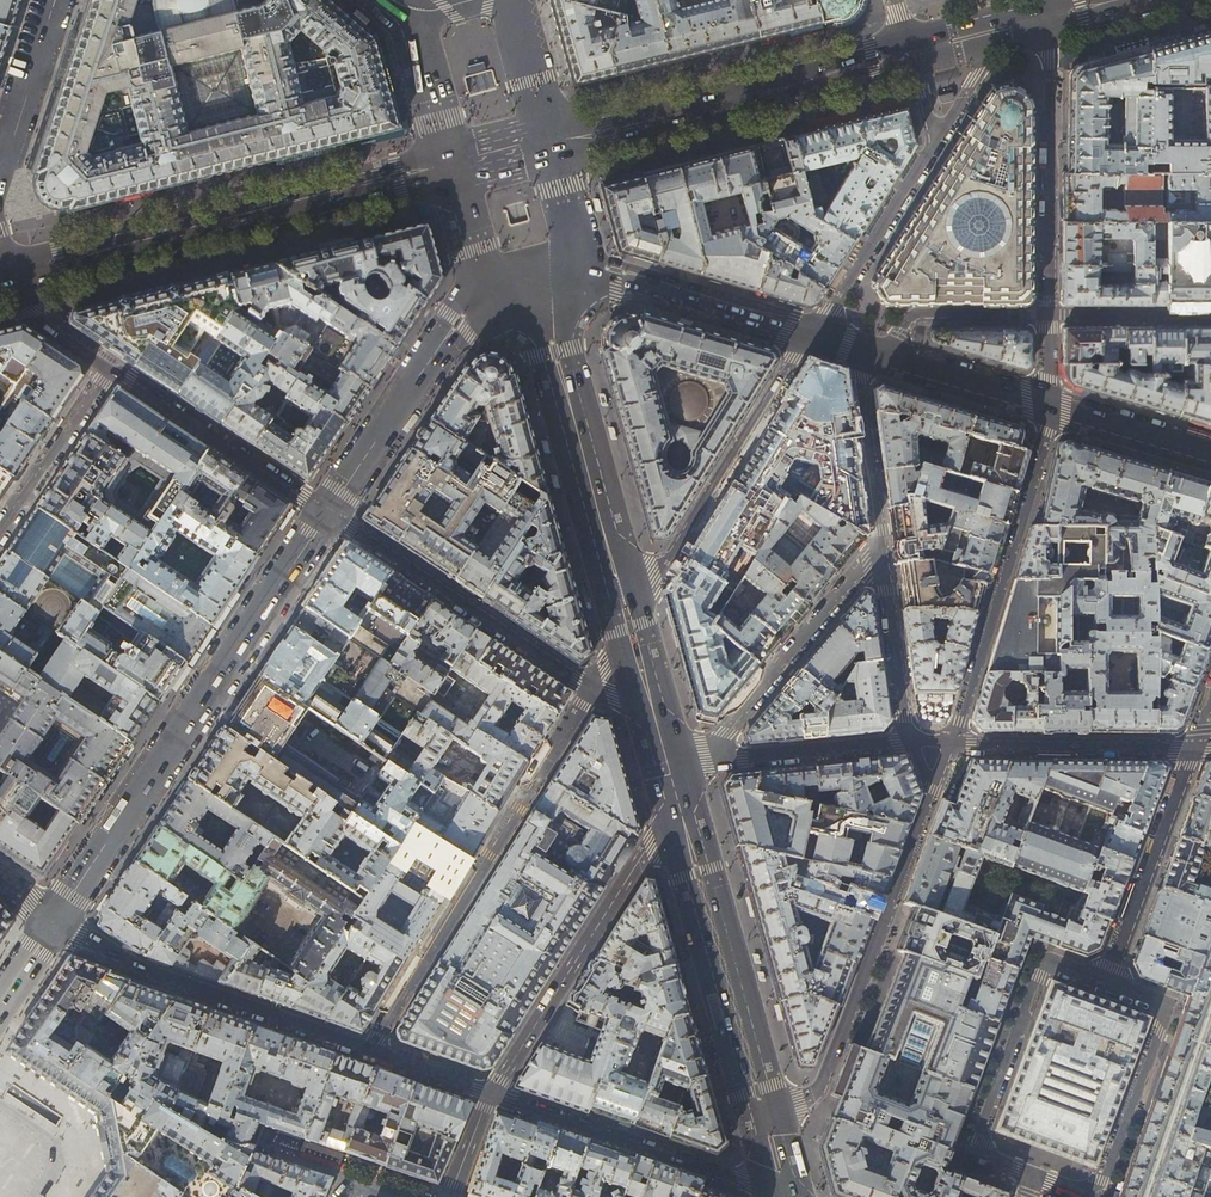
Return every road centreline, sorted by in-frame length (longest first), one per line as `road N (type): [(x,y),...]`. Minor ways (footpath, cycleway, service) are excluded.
road 1 (tertiary): [(49,926),(325,512)]
road 2 (primary): [(448,163),(5,276)]
road 3 (residential): [(590,690),(367,1049)]
road 4 (residential): [(934,779),(825,1083),(766,1122)]
road 5 (primary): [(909,53),(554,141)]
road 6 (residential): [(491,1093),(677,799)]
road 7 (residential): [(1048,413),(1023,531),(952,745)]
road 8 (tertiary): [(367,1049),(49,926)]
road 9 (secondary): [(677,799),(766,1122)]
road 10 (residential): [(1106,981),(1048,961),(1035,974),(974,1145),(982,1159),(1031,1176)]
road 11 (residential): [(1031,1176),(1080,1193),(1103,1181),(1163,1014),(1153,1000),(1106,981)]
road 12 (residential): [(325,512),(590,690)]
road 13 (tertiary): [(619,587),(667,570),(805,343)]
road 14 (tertiary): [(781,1196),(491,1093)]
road 15 (residential): [(1045,17),(1049,315)]
road 16 (tertiary): [(325,512),(458,324),(483,302)]
road 17 (residential): [(880,549),(712,752)]
road 18 (residential): [(110,369),(325,512)]
road 19 (secondary): [(553,346),(619,587)]
road 20 (residential): [(1193,748),(1106,981)]
road 21 (residential): [(952,745),(1193,748)]
road 22 (tertiary): [(805,343),(934,144)]
road 23 (secondary): [(590,272),(616,289),(805,343)]
road 24 (residential): [(712,752),(743,760),(910,742)]
road 25 (residential): [(910,742),(880,549)]
road 26 (residential): [(0,530),(110,369)]
road 27 (residential): [(1049,315),(915,316),(886,366)]
road 28 (residential): [(863,360),(857,377),(880,549)]
road 29 (secondary): [(54,0),(0,165)]
road 30 (secondary): [(886,366),(1048,413)]
road 31 (secondary): [(1048,413),(1210,460)]
road 32 (residential): [(1210,316),(1049,315)]
road 33 (secondary): [(402,14),(448,163)]
road 34 (secondary): [(554,141),(514,0)]
road 35 (secondary): [(448,163),(483,302)]
road 36 (residential): [(5,276),(28,312),(110,369)]
road 37 (tertiary): [(934,144),(1009,26)]
road 38 (secondary): [(590,272),(554,141)]
road 39 (tertiary): [(491,1093),(367,1049)]

